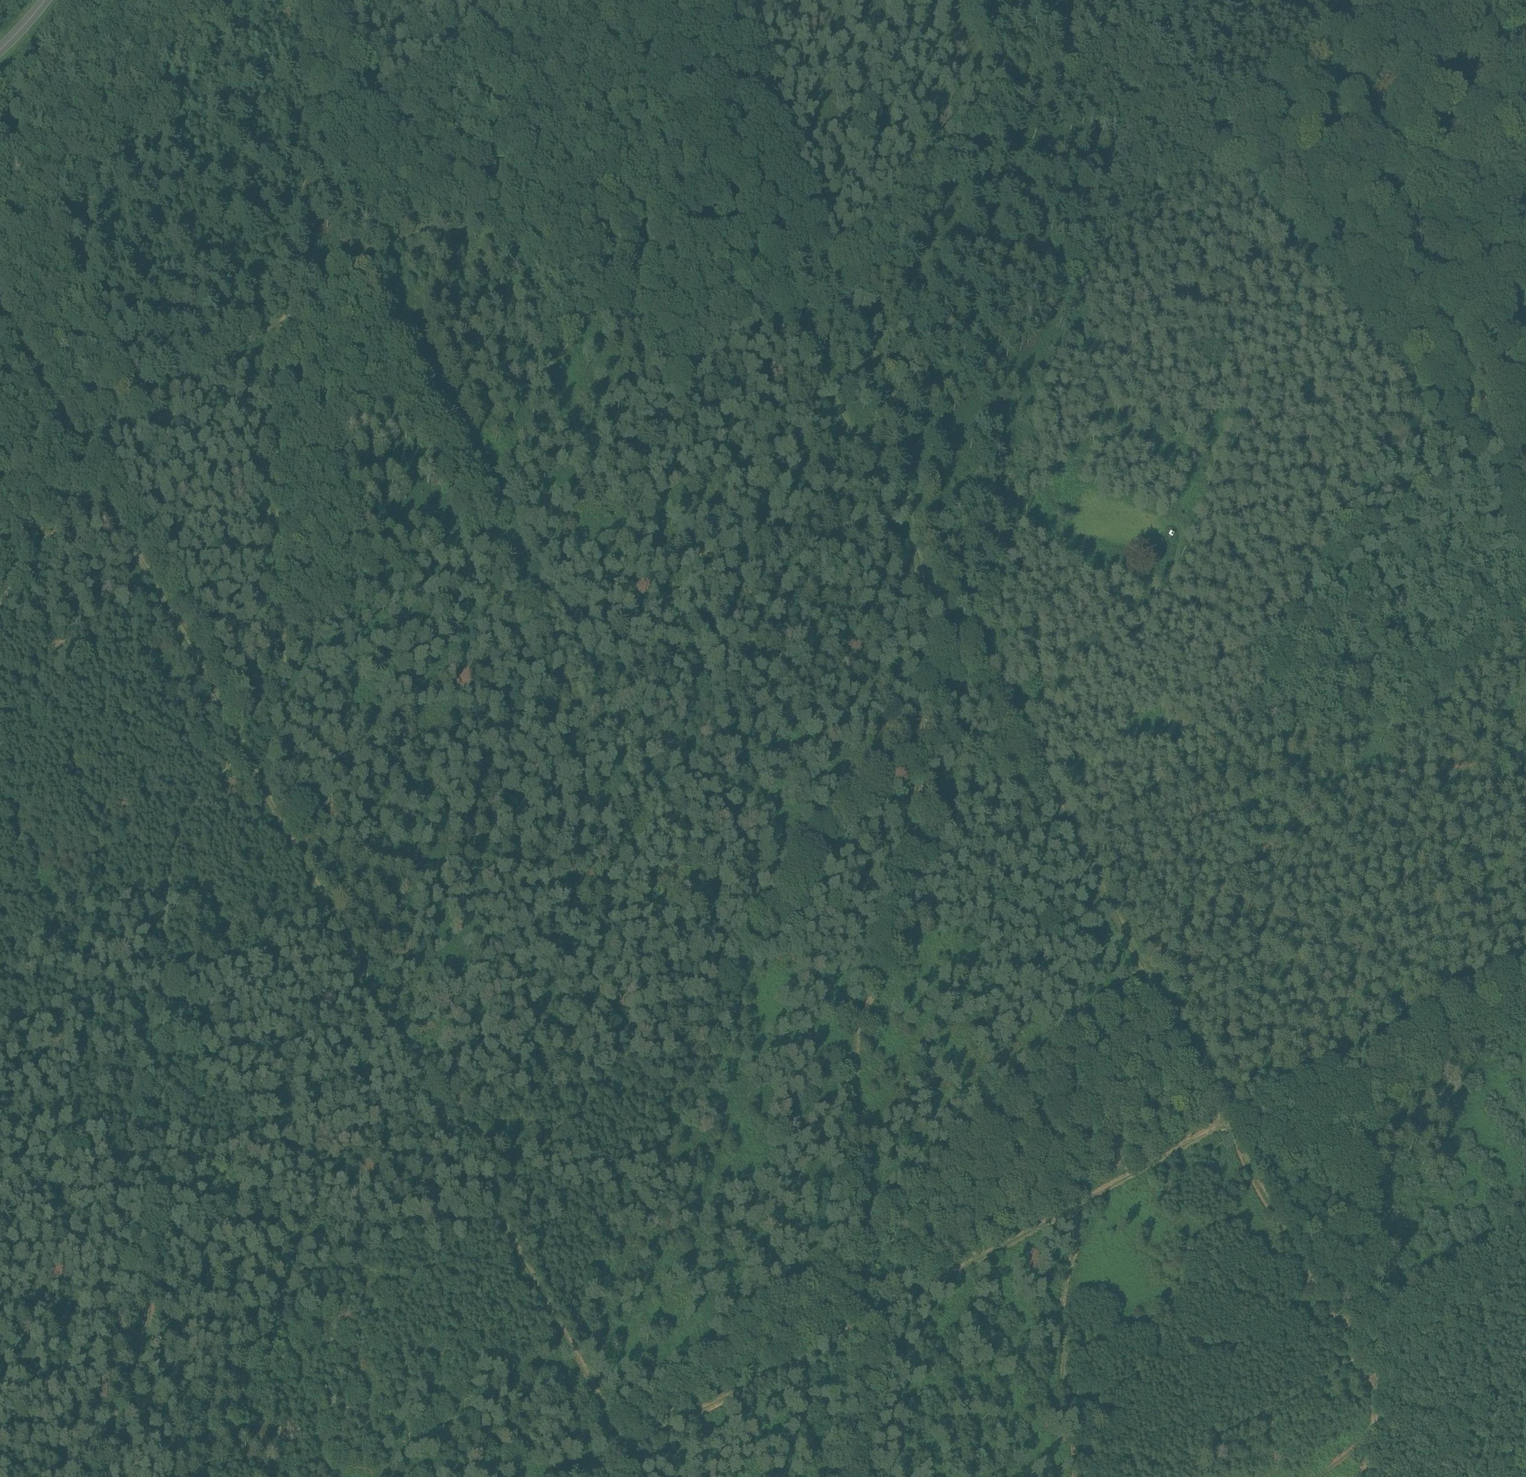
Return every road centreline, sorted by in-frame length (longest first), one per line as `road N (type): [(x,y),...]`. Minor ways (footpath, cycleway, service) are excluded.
road 1 (track): [(656,64),(91,449),(54,544),(0,603)]
road 2 (track): [(245,743),(627,1449)]
road 3 (track): [(1341,1336),(985,680),(961,685),(942,670)]
road 4 (track): [(245,743),(181,823),(165,914),(183,1043),(157,1128),(164,1251),(91,1476)]
road 5 (track): [(911,522),(623,0)]
road 6 (track): [(1525,951),(1079,1207)]
road 7 (track): [(0,291),(236,726)]
road 8 (track): [(291,310),(276,341),(272,426),(275,557),(288,615),(275,673),(236,726)]
road 9 (track): [(845,307),(1047,73),(1061,52),(1070,0)]
road 10 (track): [(985,680),(1069,651),(1167,593),(1187,538),(1159,524)]
road 11 (track): [(1187,538),(1225,501),(1277,412),(1292,326),(1311,281)]
road 12 (track): [(1075,1476),(1065,1299),(1079,1207)]
road 13 (track): [(869,1319),(646,1439)]
road 14 (track): [(1079,1207),(869,1319)]
road 15 (track): [(854,1476),(873,1404),(869,1319)]
road 16 (track): [(942,670),(911,522)]
road 17 (track): [(1047,73),(1077,69),(1156,0)]

